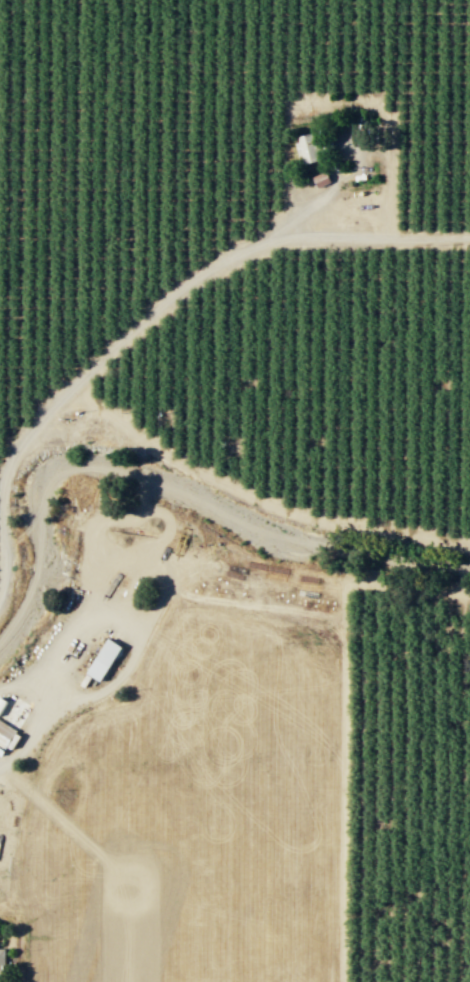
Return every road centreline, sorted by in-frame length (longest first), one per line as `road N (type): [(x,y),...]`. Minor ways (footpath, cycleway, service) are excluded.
road 1 (track): [(342,981),(347,585),(469,596)]
road 2 (track): [(469,546),(264,505),(153,448),(68,384)]
road 3 (residential): [(0,603),(12,559),(12,472),(23,439),(95,356),(201,269)]

